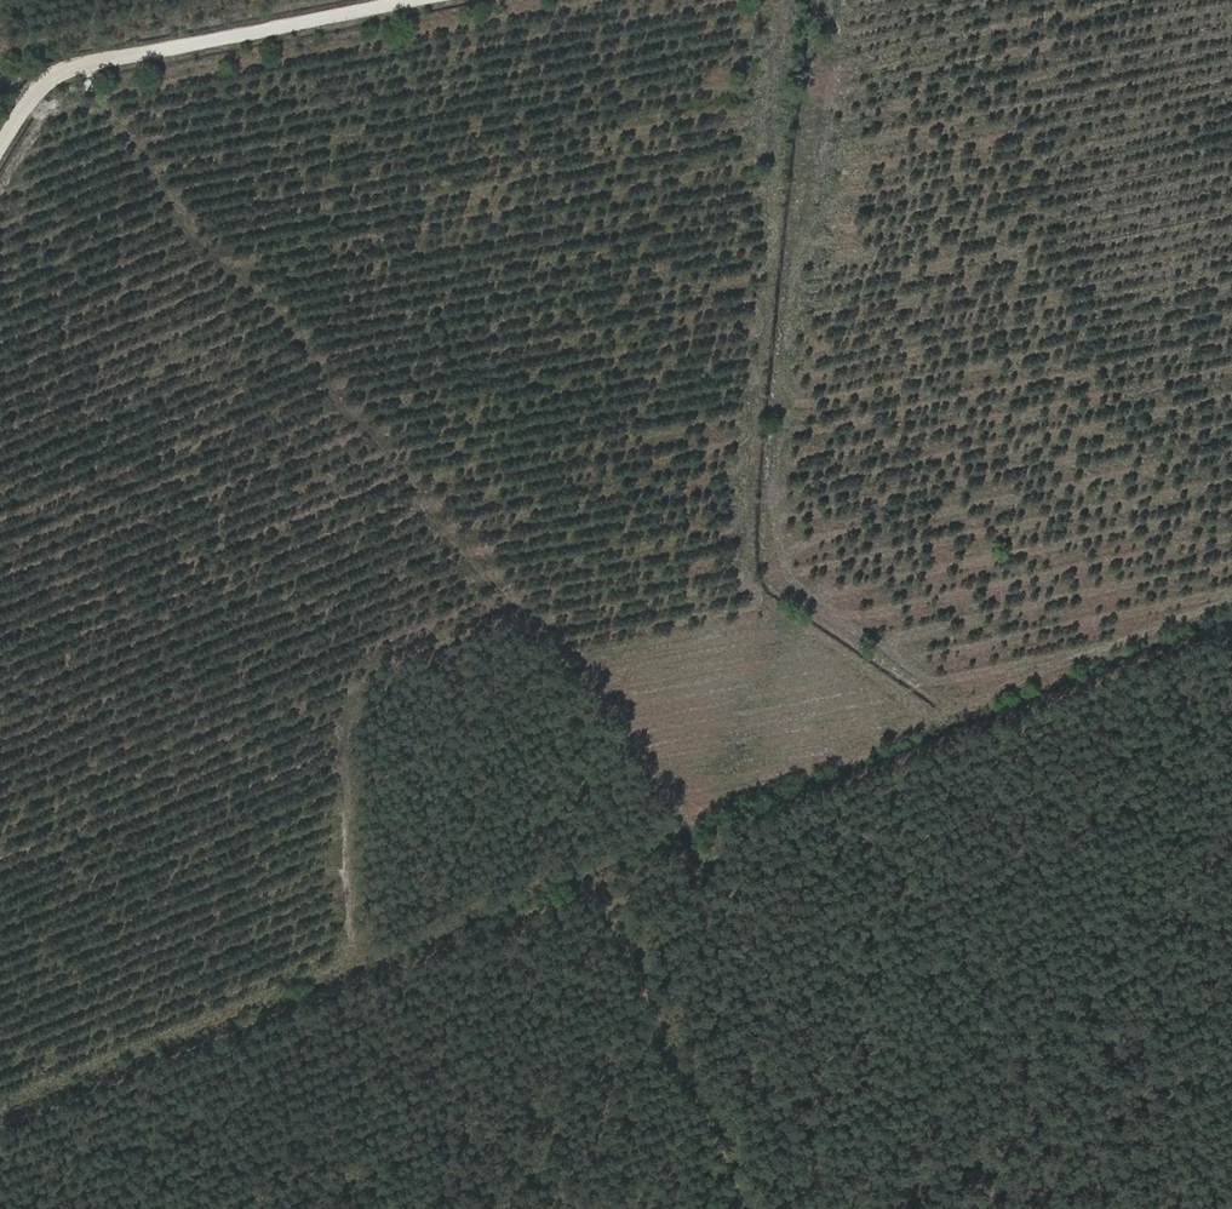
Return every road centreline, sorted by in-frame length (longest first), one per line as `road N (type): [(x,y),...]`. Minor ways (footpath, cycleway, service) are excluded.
road 1 (track): [(410,0),(65,72),(41,92),(0,160)]

